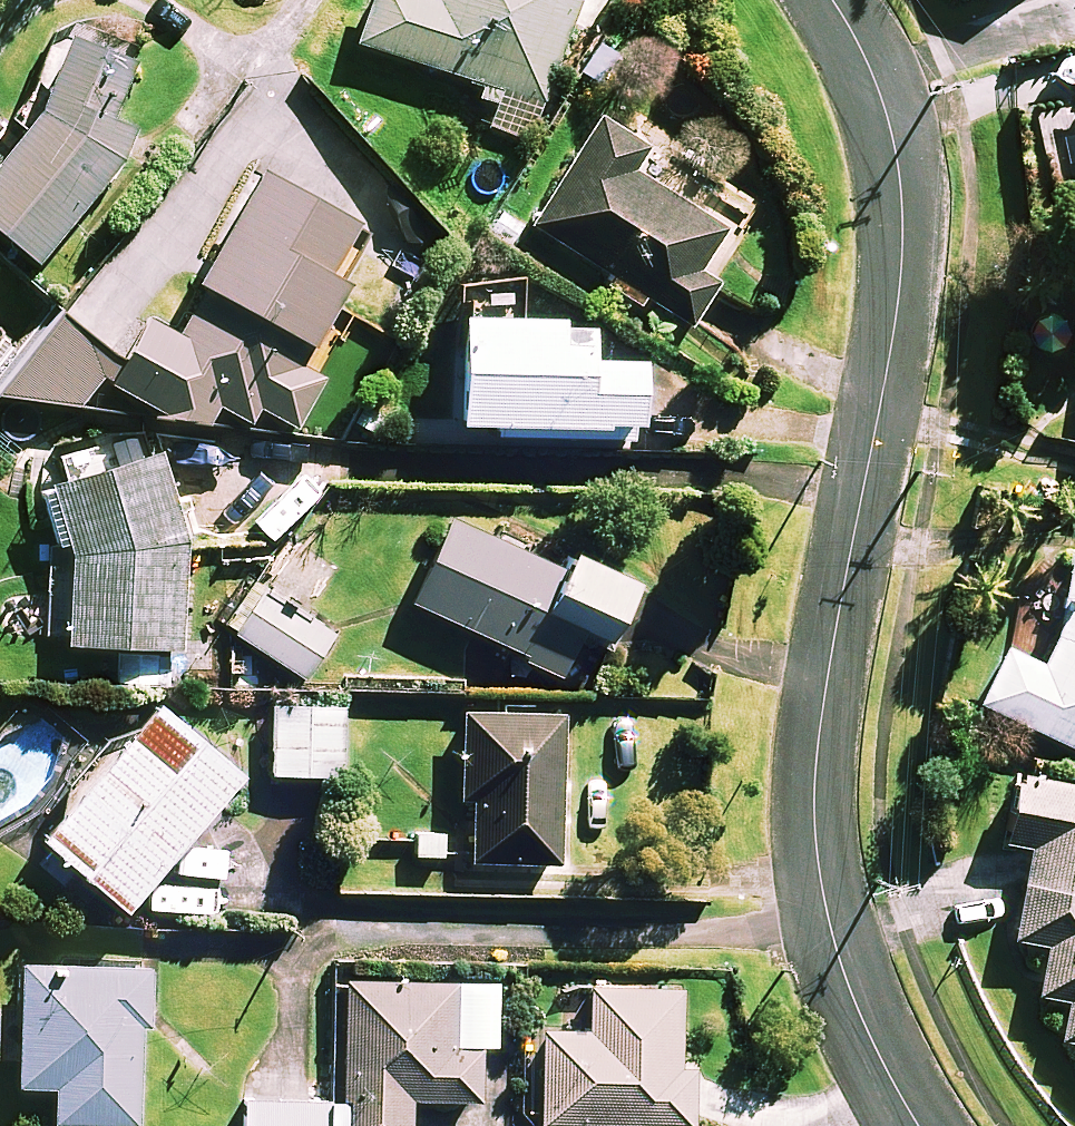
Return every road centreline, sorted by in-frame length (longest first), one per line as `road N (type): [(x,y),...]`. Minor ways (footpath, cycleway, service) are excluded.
road 1 (residential): [(916,1125),(850,992),(815,870),(822,722),(896,306),(901,229),(885,110),(829,0)]

